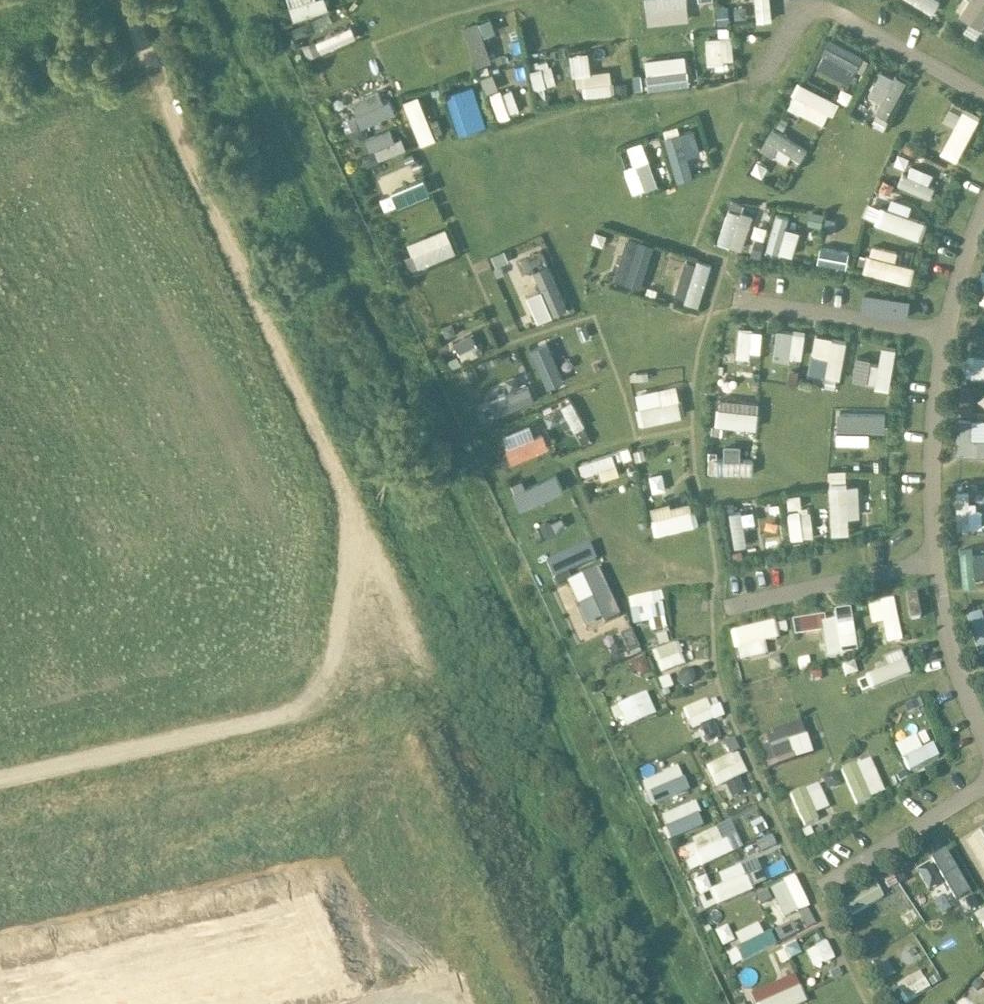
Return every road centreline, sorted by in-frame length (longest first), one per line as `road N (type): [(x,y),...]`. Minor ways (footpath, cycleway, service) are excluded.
road 1 (track): [(214,0),(295,154),(691,1003)]
road 2 (track): [(123,0),(513,858),(545,966),(546,1003)]
road 3 (track): [(0,781),(284,715),(320,682),(339,632),(358,519)]

